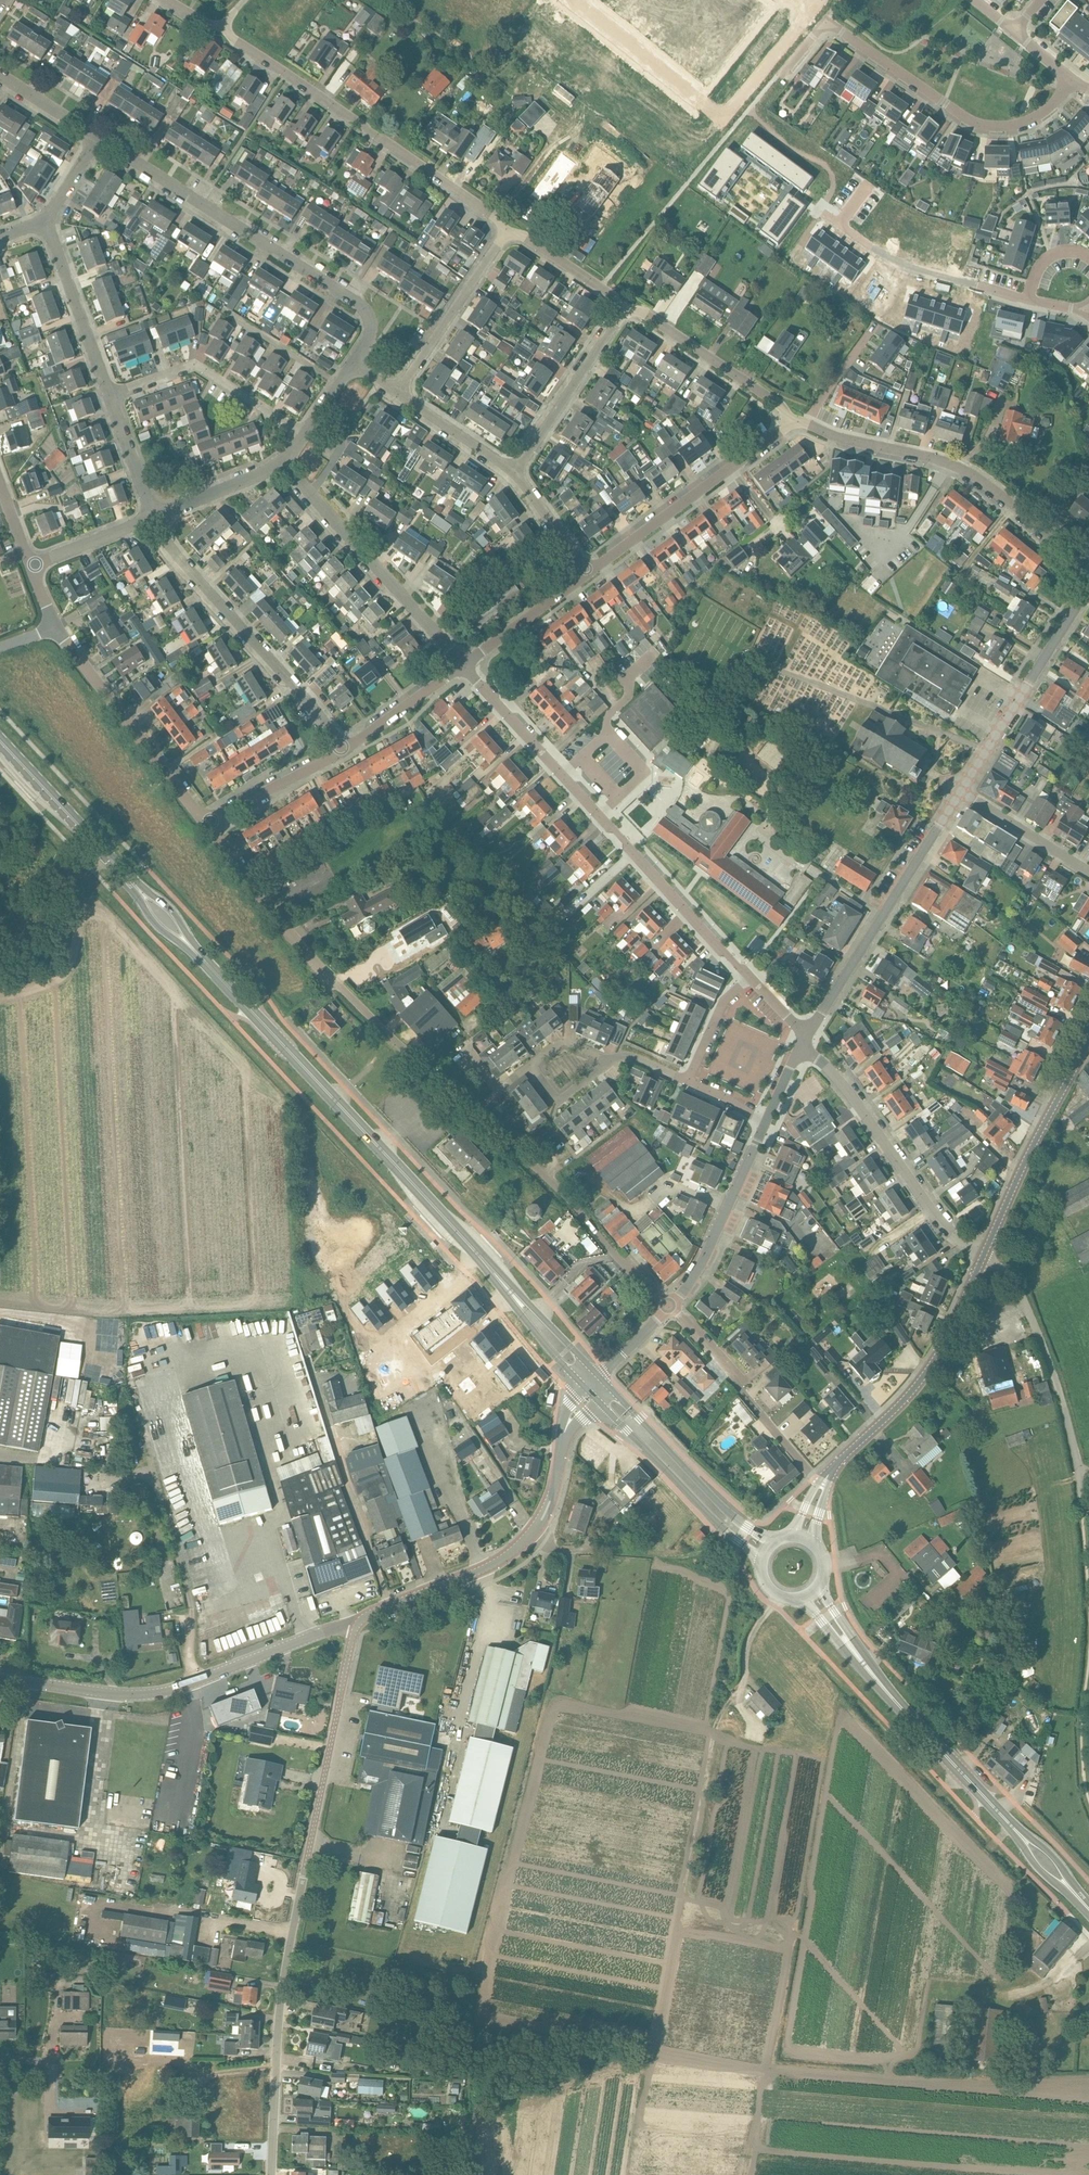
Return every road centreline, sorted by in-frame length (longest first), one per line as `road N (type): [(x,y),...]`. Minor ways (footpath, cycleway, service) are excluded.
road 1 (residential): [(669,1307),(543,1173),(394,1040),(272,906)]
road 2 (unclassified): [(272,2174),(288,1952),(362,1620)]
road 3 (primary): [(480,1258),(191,946)]
road 4 (unclassified): [(0,1676),(142,1694),(190,1685),(362,1620)]
road 5 (residential): [(354,363),(366,316),(358,299),(93,142)]
road 6 (residential): [(1070,79),(1046,111),(1018,125),(971,123),(827,23),(784,71)]
road 7 (residential): [(509,230),(221,25)]
road 8 (residential): [(1088,569),(957,461),(788,418)]
road 9 (residential): [(350,746),(151,517)]
road 10 (residential): [(809,1035),(964,789)]
road 11 (track): [(784,71),(601,288)]
road 12 (secondary): [(825,1481),(927,1370),(981,1253)]
road 13 (residential): [(981,1253),(935,1215),(826,1065),(802,1052)]
road 14 (residential): [(466,665),(286,467)]
road 15 (residential): [(466,665),(634,854)]
road 16 (residential): [(587,568),(788,418)]
road 17 (residential): [(208,824),(56,627)]
road 18 (primary): [(770,1543),(720,1504),(600,1376)]
road 19 (residential): [(964,789),(1088,587)]
road 20 (secondary): [(981,1253),(1088,1043)]
road 21 (residential): [(825,1481),(669,1307)]
road 22 (residential): [(1028,300),(879,254),(822,212)]
road 23 (primary): [(598,1403),(722,1527),(761,1556)]
road 24 (residential): [(305,436),(215,375),(191,368),(109,397)]
road 25 (residential): [(669,1307),(703,1263),(766,1122)]
road 26 (primary): [(1013,1829),(872,1674)]
road 27 (residential): [(509,470),(625,305)]
road 28 (primary): [(137,887),(0,741)]
road 29 (residential): [(788,418),(625,305)]
road 30 (residential): [(404,397),(509,230)]
road 31 (unclassified): [(362,1620),(493,1565),(530,1537)]
road 32 (residential): [(109,397),(43,221)]
road 33 (residential): [(272,906),(431,807)]
road 34 (residential): [(1063,1400),(1014,1279),(981,1253)]
road 35 (residential): [(634,854),(751,978)]
road 36 (residential): [(699,103),(570,0)]
road 37 (residential): [(208,824),(350,746)]
road 38 (track): [(739,1521),(725,1542),(701,1552),(593,1549)]
road 39 (residential): [(466,665),(587,568)]
road 40 (residential): [(1088,872),(964,789)]
road 41 (residential): [(480,1258),(368,1355)]
road 42 (residential): [(151,517),(286,467)]
road 43 (residential): [(525,948),(634,854)]
road 44 (residential): [(350,746),(466,665)]
road 45 (residential): [(625,305),(509,230)]
road 46 (residential): [(224,314),(338,384)]
road 47 (residential): [(30,565),(151,517)]
road 48 (residential): [(509,470),(404,397)]
road 49 (residential): [(151,517),(109,397)]
road 50 (primary): [(600,1376),(508,1289)]
road 51 (residential): [(587,568),(509,470)]
road 52 (residential): [(688,1080),(723,1000),(751,978)]
road 53 (primary): [(508,1289),(582,1386)]

